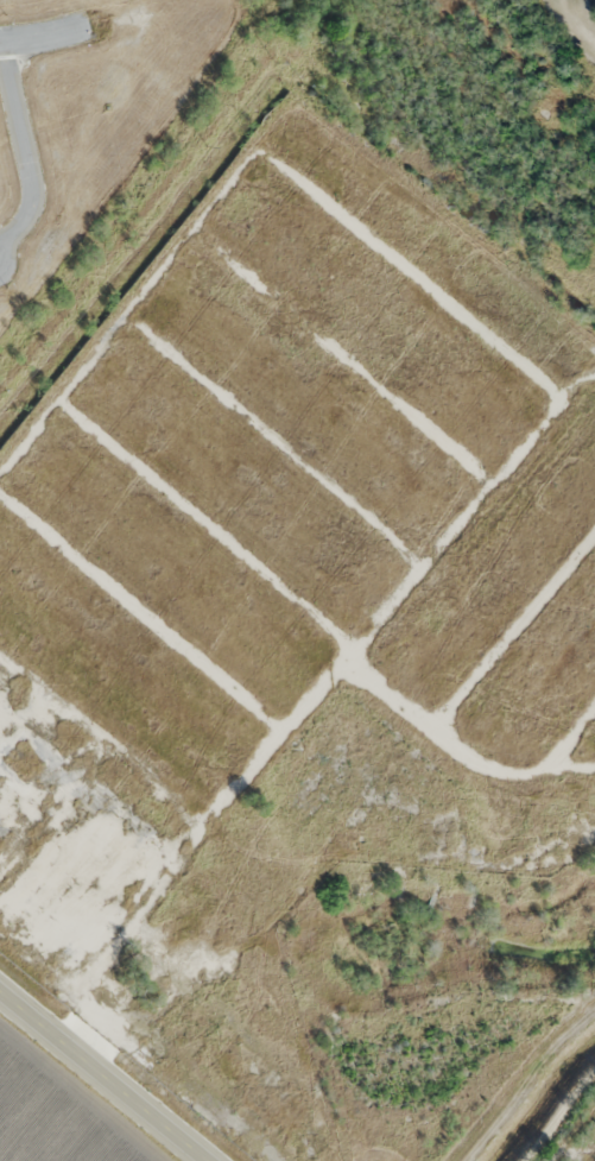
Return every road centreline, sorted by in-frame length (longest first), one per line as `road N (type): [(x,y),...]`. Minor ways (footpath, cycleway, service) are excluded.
road 1 (tertiary): [(0,986),(213,1160)]
road 2 (residential): [(0,237),(25,221),(31,202),(0,66)]

